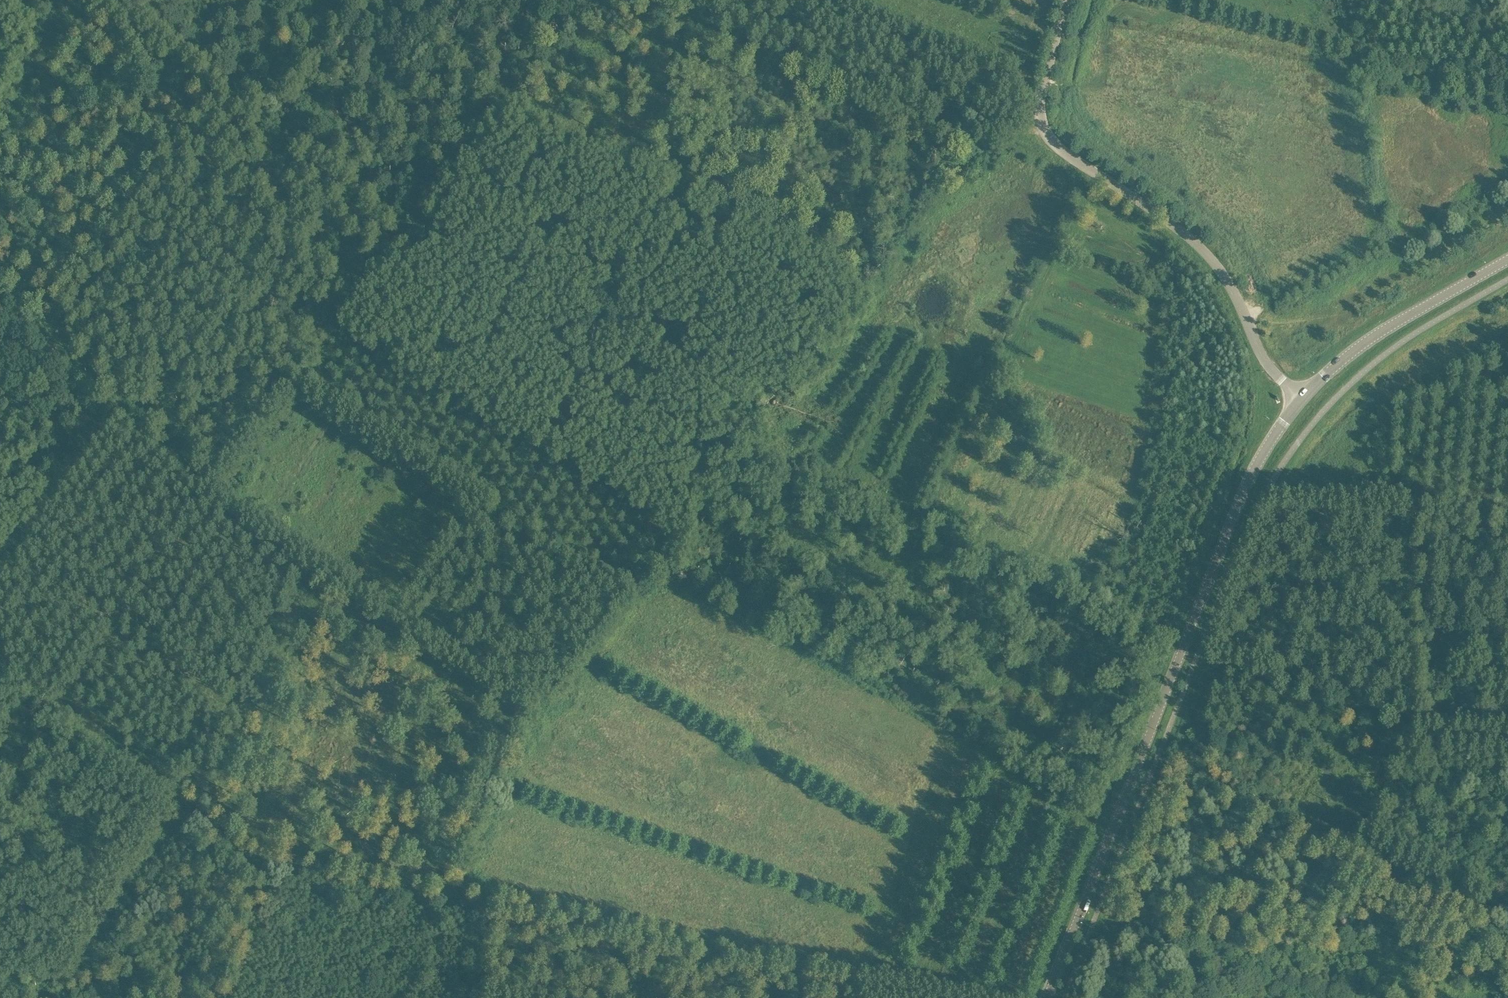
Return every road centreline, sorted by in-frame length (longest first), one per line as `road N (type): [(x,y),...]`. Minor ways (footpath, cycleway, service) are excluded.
road 1 (track): [(171,796),(271,859),(910,997)]
road 2 (tertiary): [(1044,997),(1231,521),(1292,409)]
road 3 (unclassified): [(1292,409),(1202,253),(1048,140),(1040,82),(1063,0)]
road 4 (tertiary): [(1292,409),(1402,319),(1507,260)]
road 5 (track): [(0,681),(171,796)]
road 6 (track): [(1411,520),(1250,512)]

